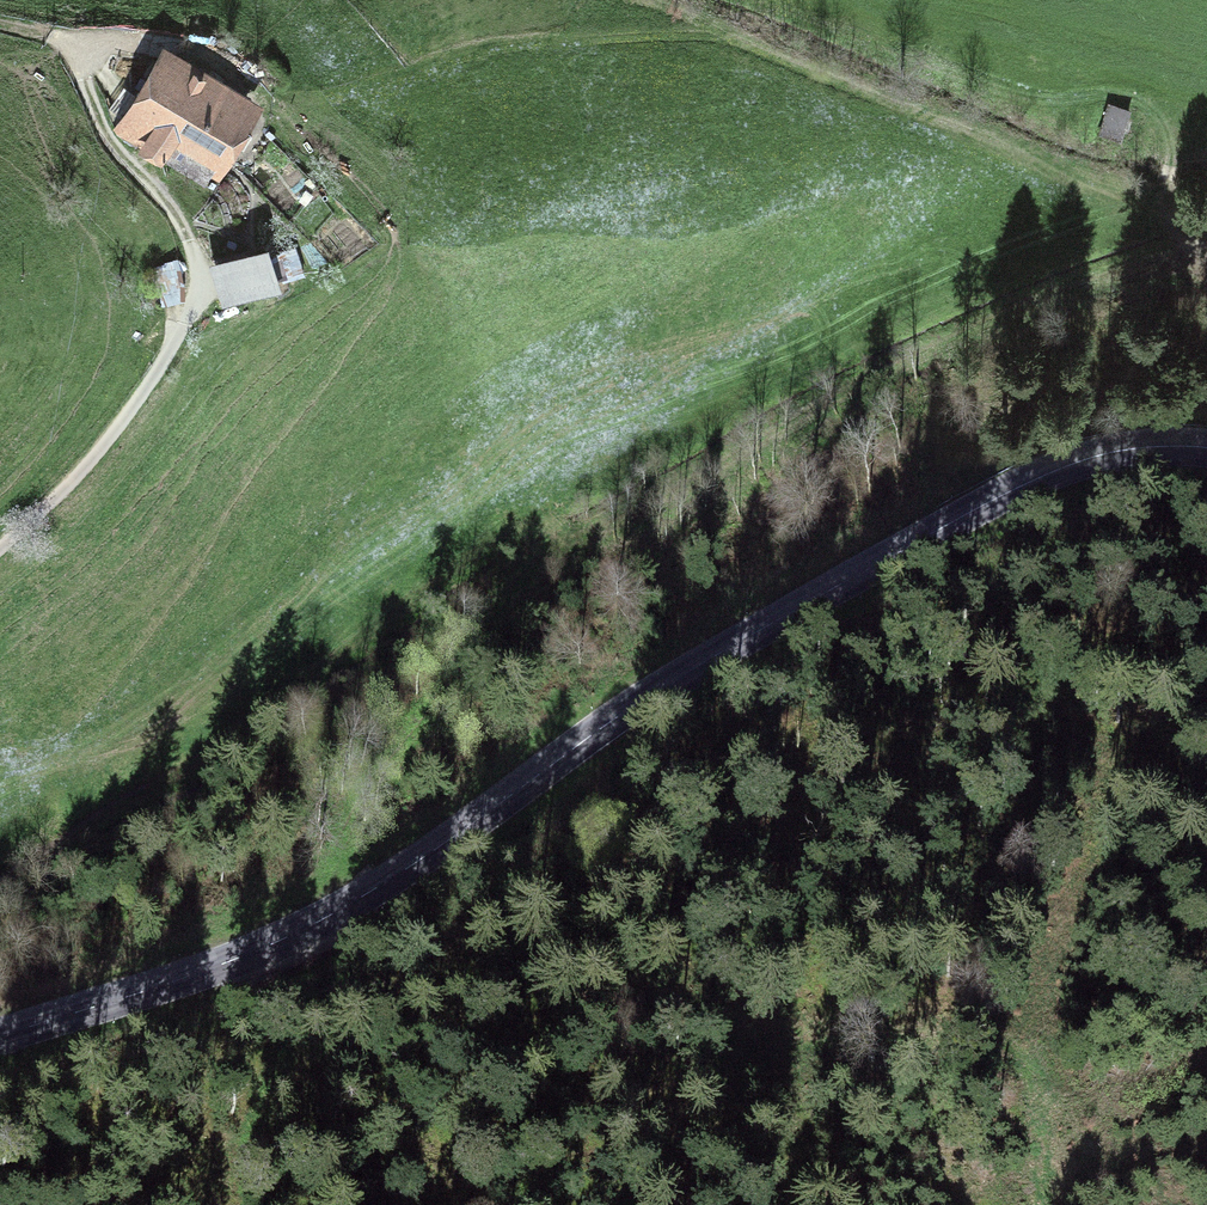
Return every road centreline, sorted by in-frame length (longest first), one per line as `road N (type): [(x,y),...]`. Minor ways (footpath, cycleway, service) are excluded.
road 1 (tertiary): [(0,1036),(186,977),(315,922),(436,850),(652,696),(996,498),(1094,457),(1206,448)]
road 2 (track): [(74,45),(151,46),(215,59),(295,103),(317,103),(470,54),(713,39),(1206,234)]
road 3 (track): [(1041,1204),(1038,1082),(1027,1065),(984,1044),(811,1030),(609,979),(338,995),(301,985),(251,953)]
road 4 (track): [(0,546),(70,481),(157,366),(187,306),(194,268),(188,232),(172,203),(116,148),(74,45),(0,24)]

